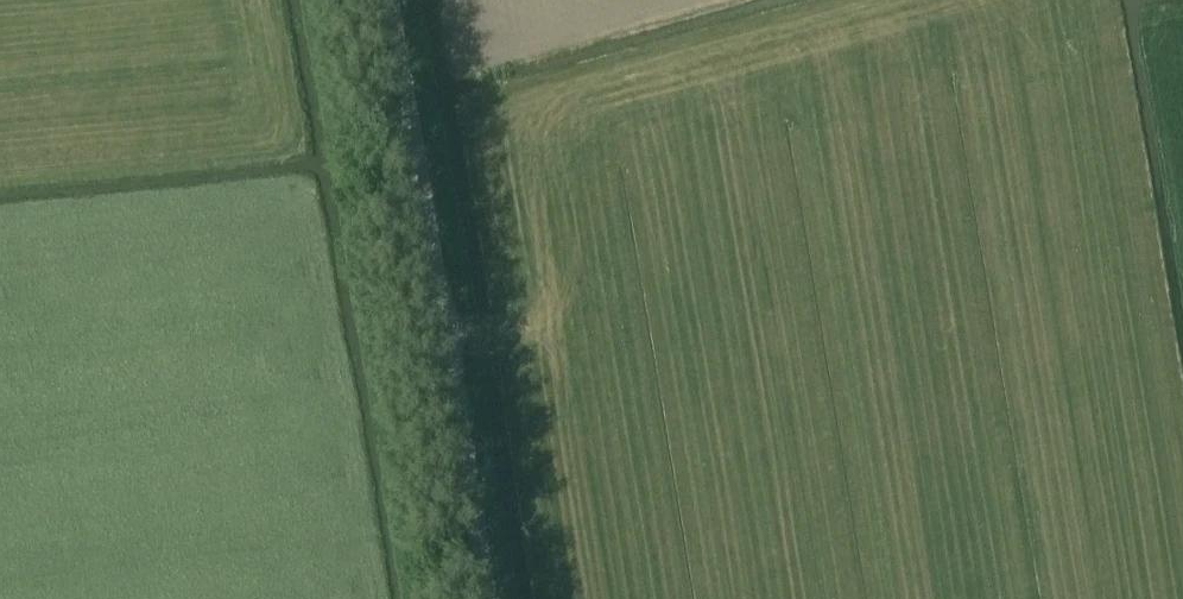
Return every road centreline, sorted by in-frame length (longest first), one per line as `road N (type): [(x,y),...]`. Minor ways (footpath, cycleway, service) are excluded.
road 1 (unclassified): [(489,598),(389,0)]

